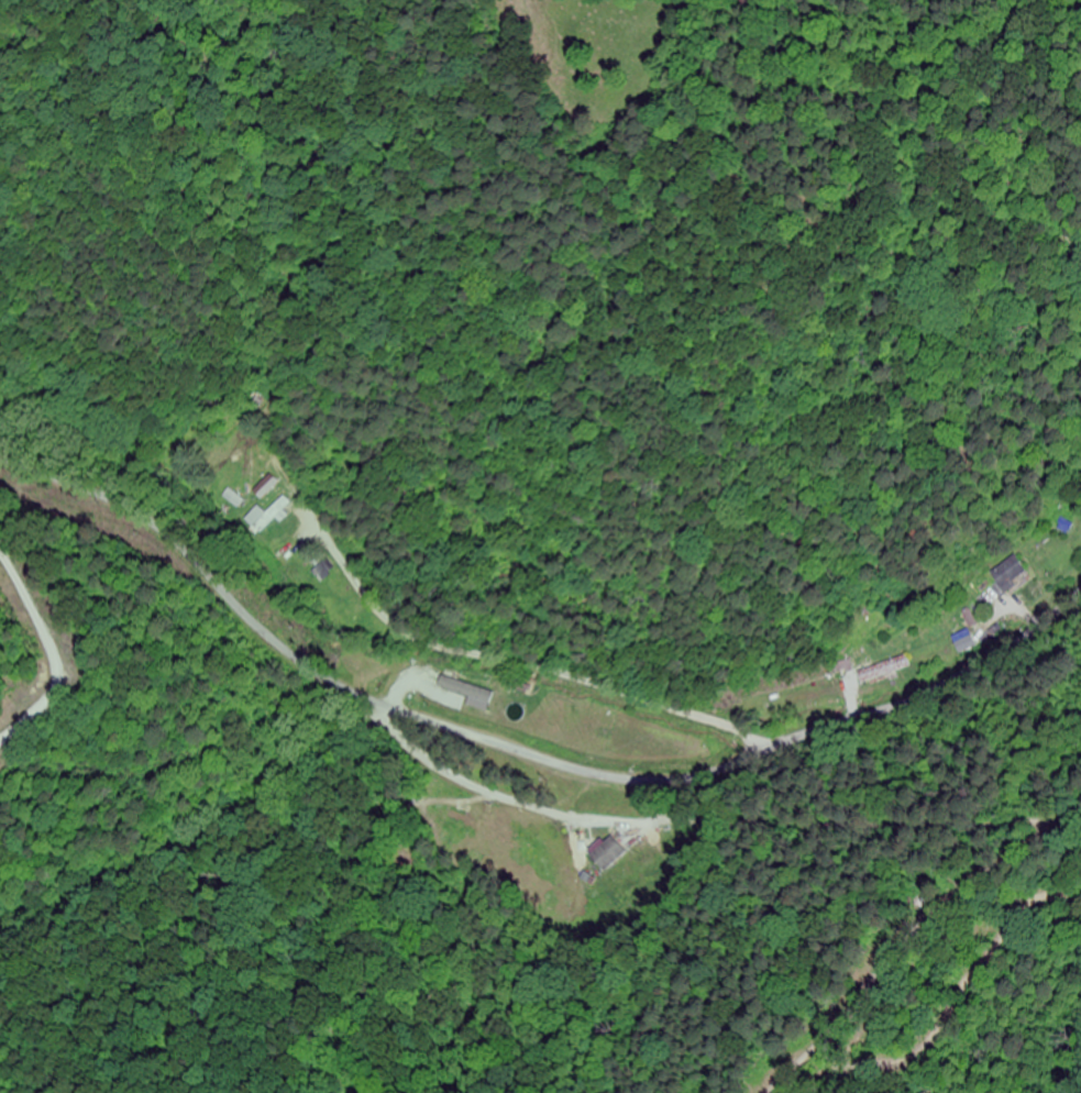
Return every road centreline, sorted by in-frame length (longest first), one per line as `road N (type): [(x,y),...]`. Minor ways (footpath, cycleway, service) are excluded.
road 1 (residential): [(0,459),(157,522),(279,643),(372,702),(476,740),(637,783),(720,771),(916,699),(1018,644),(1080,595)]

